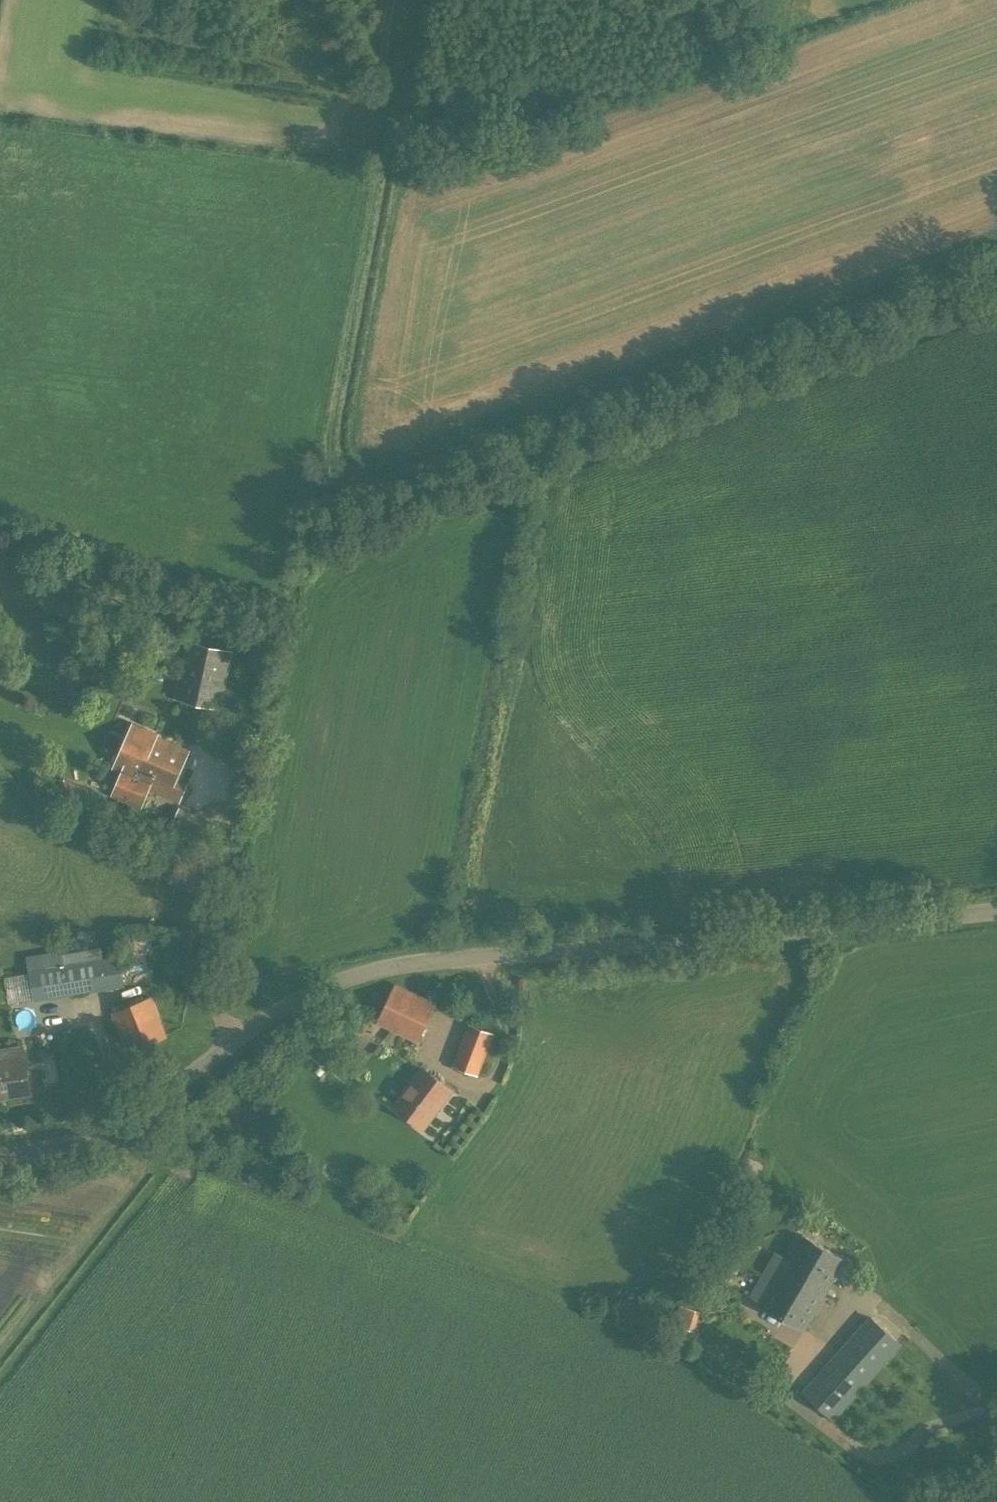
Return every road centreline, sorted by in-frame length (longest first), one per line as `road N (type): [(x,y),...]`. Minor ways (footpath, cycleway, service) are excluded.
road 1 (unclassified): [(0,1131),(50,1125),(121,1102),(325,984),(394,966),(996,906)]
road 2 (track): [(289,579),(394,0)]

